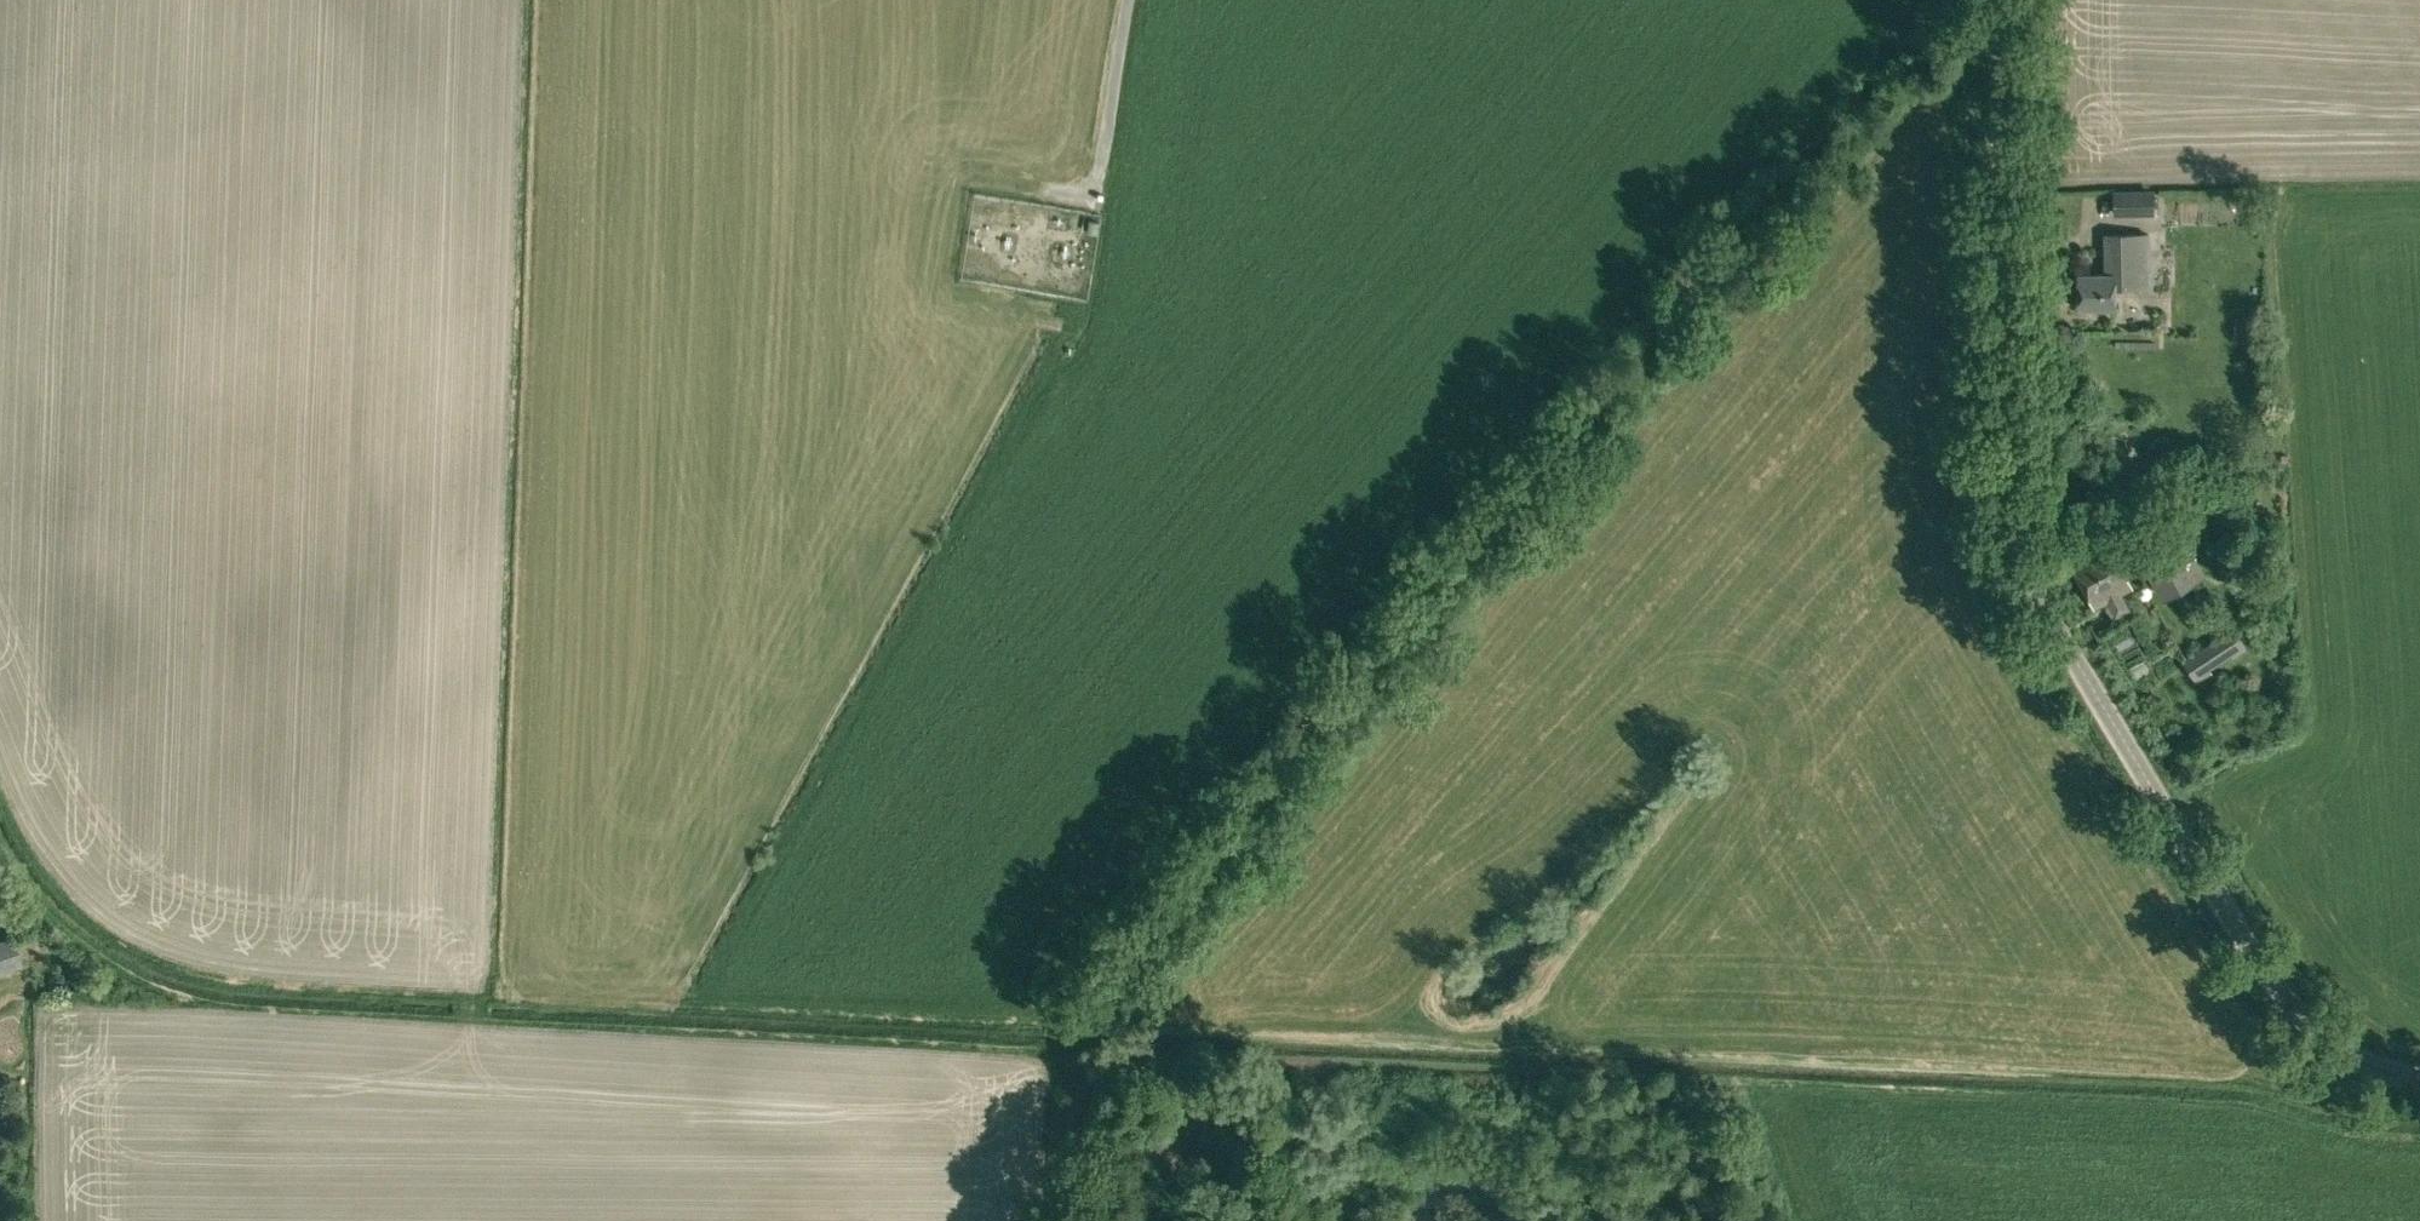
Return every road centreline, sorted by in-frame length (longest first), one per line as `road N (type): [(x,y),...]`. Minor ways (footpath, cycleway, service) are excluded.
road 1 (track): [(1076,1220),(1084,1064),(1095,1014),(1940,0)]
road 2 (unclassified): [(2419,1077),(2377,1069),(2295,1008),(2056,627),(2024,533),(2014,409),(2006,0)]

